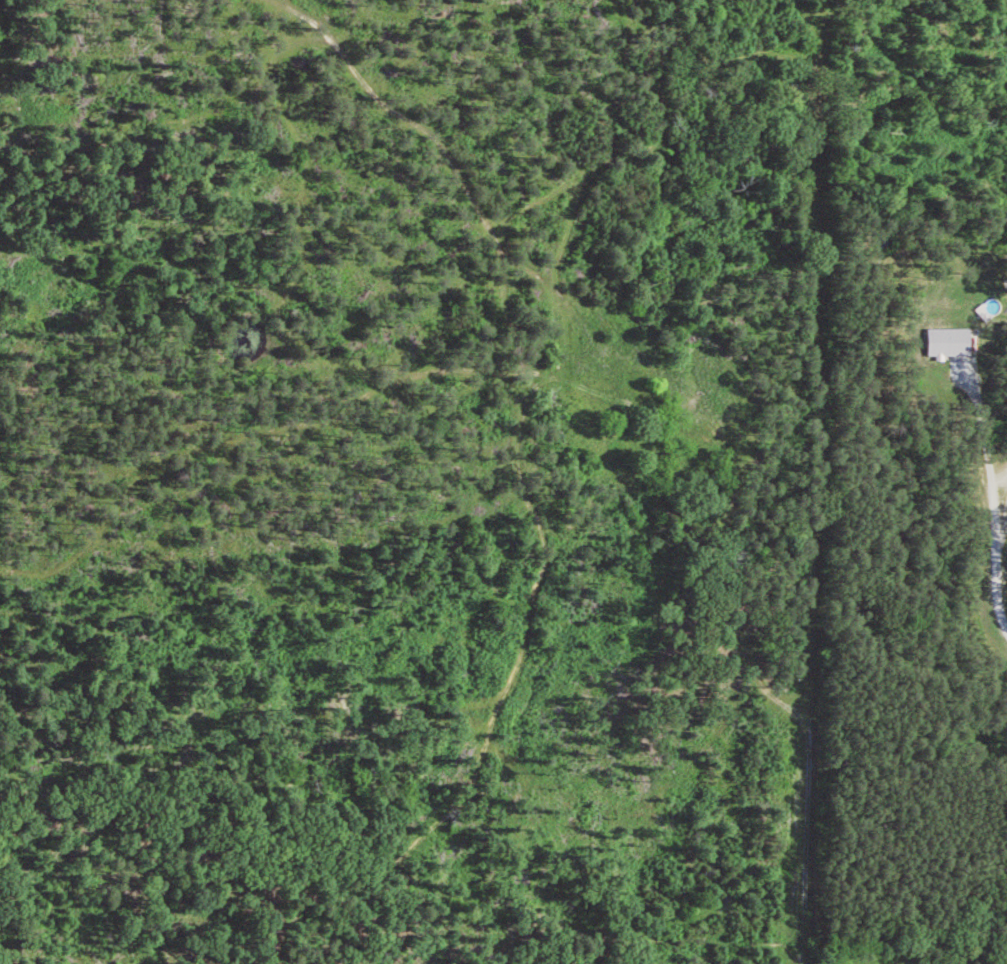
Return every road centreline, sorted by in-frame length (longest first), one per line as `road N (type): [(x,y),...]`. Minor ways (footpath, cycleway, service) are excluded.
road 1 (residential): [(1005,479),(991,587),(1006,639)]

